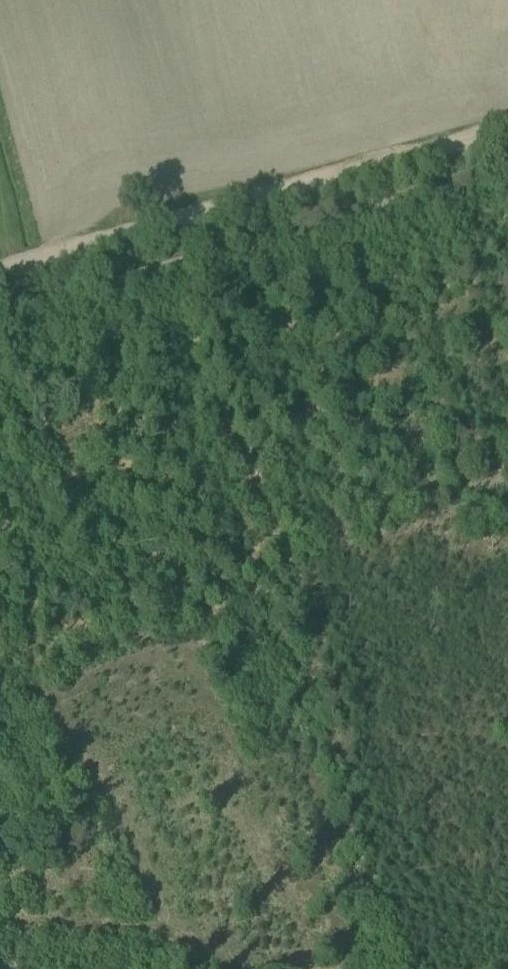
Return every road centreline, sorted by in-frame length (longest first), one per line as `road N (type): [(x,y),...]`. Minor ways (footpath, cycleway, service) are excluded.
road 1 (track): [(0,269),(507,134)]

